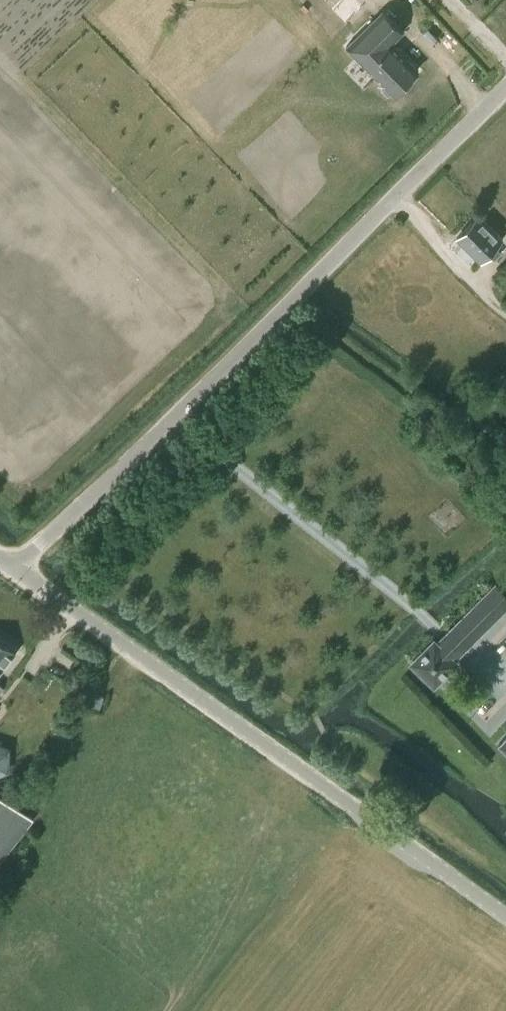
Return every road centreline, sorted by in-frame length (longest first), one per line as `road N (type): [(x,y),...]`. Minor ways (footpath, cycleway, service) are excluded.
road 1 (unclassified): [(15,568),(505,90)]
road 2 (unclassified): [(505,916),(15,568)]

